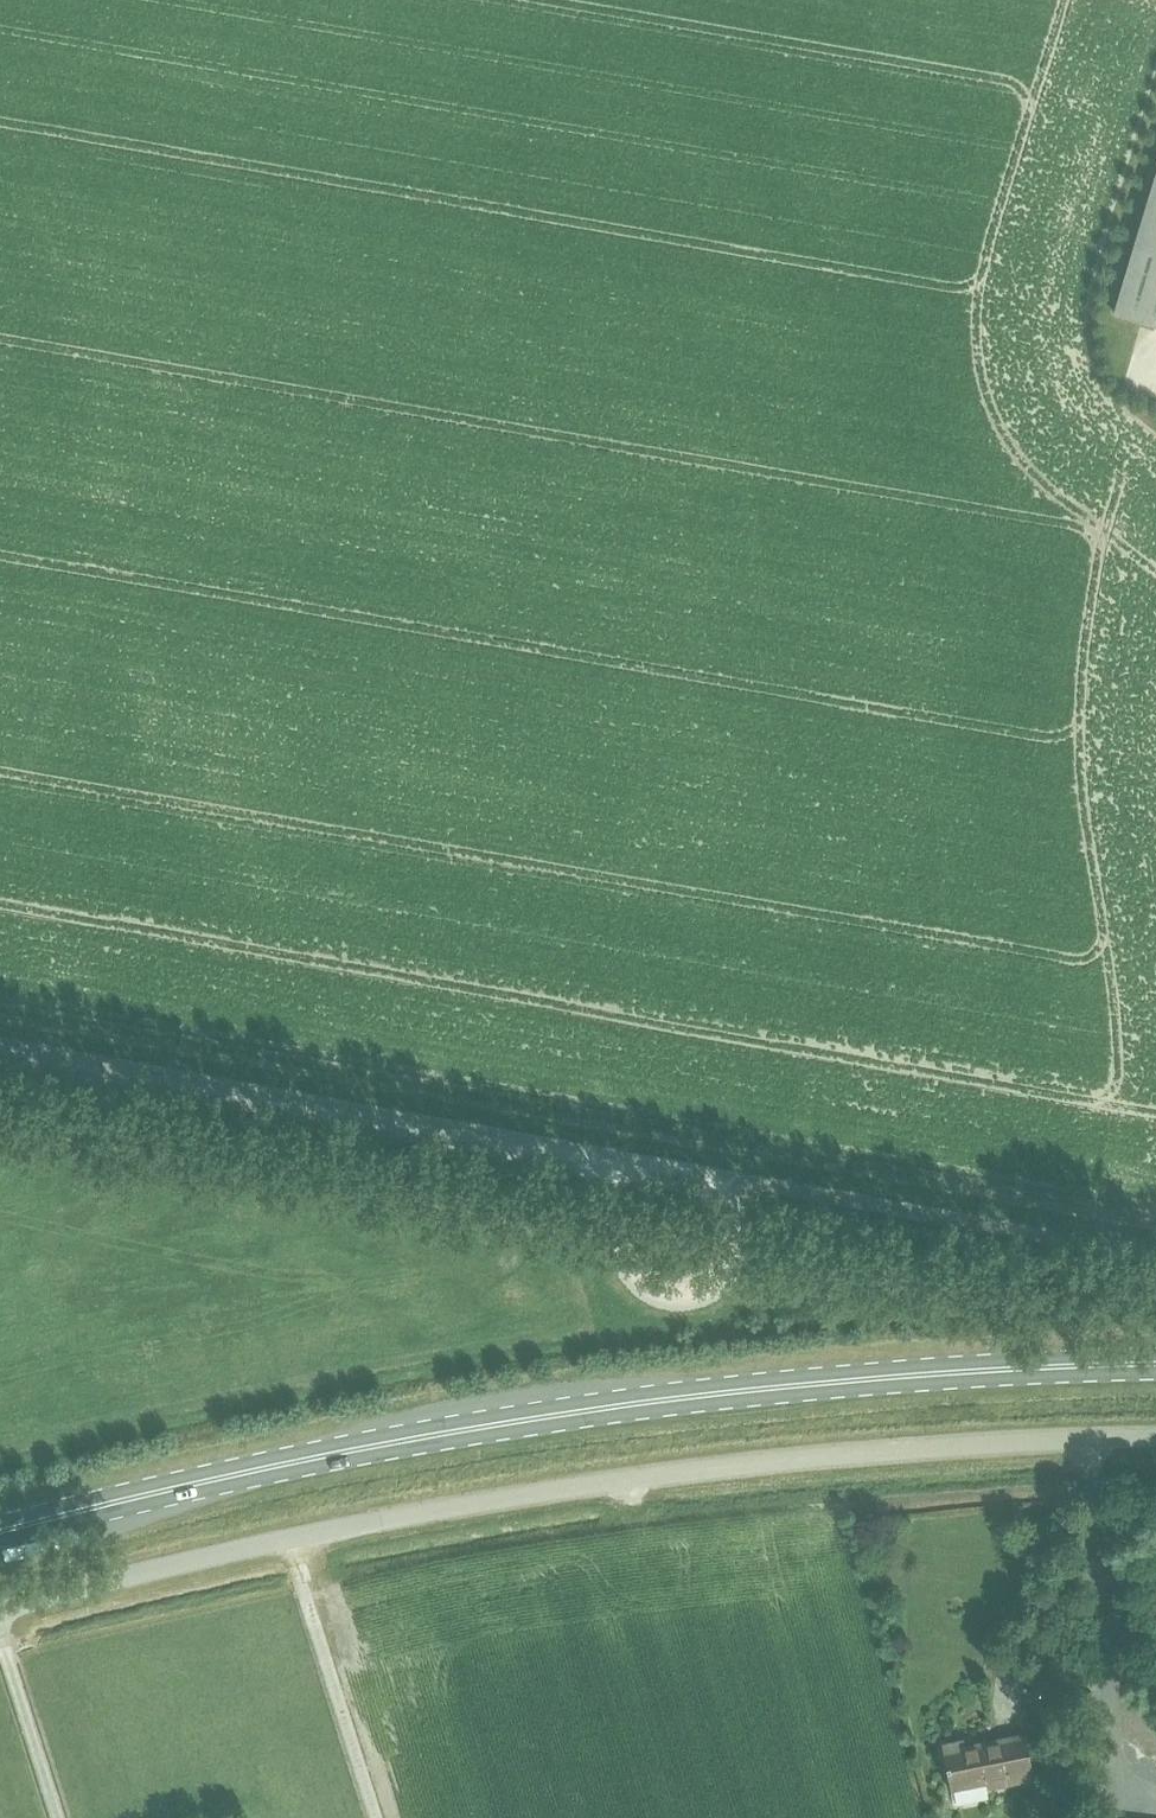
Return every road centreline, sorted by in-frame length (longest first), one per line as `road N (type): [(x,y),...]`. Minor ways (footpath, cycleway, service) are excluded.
road 1 (unclassified): [(0,1612),(304,1537),(578,1485),(860,1455),(1155,1445)]
road 2 (primary): [(1155,1362),(969,1369),(512,1419),(0,1530)]
road 3 (unclassified): [(613,1166),(0,1050)]
road 4 (unclassified): [(1155,1255),(757,1184),(713,1187)]
road 5 (unclassified): [(613,1166),(621,1258),(641,1282),(664,1293),(693,1292),(728,1264),(729,1213),(713,1187)]

